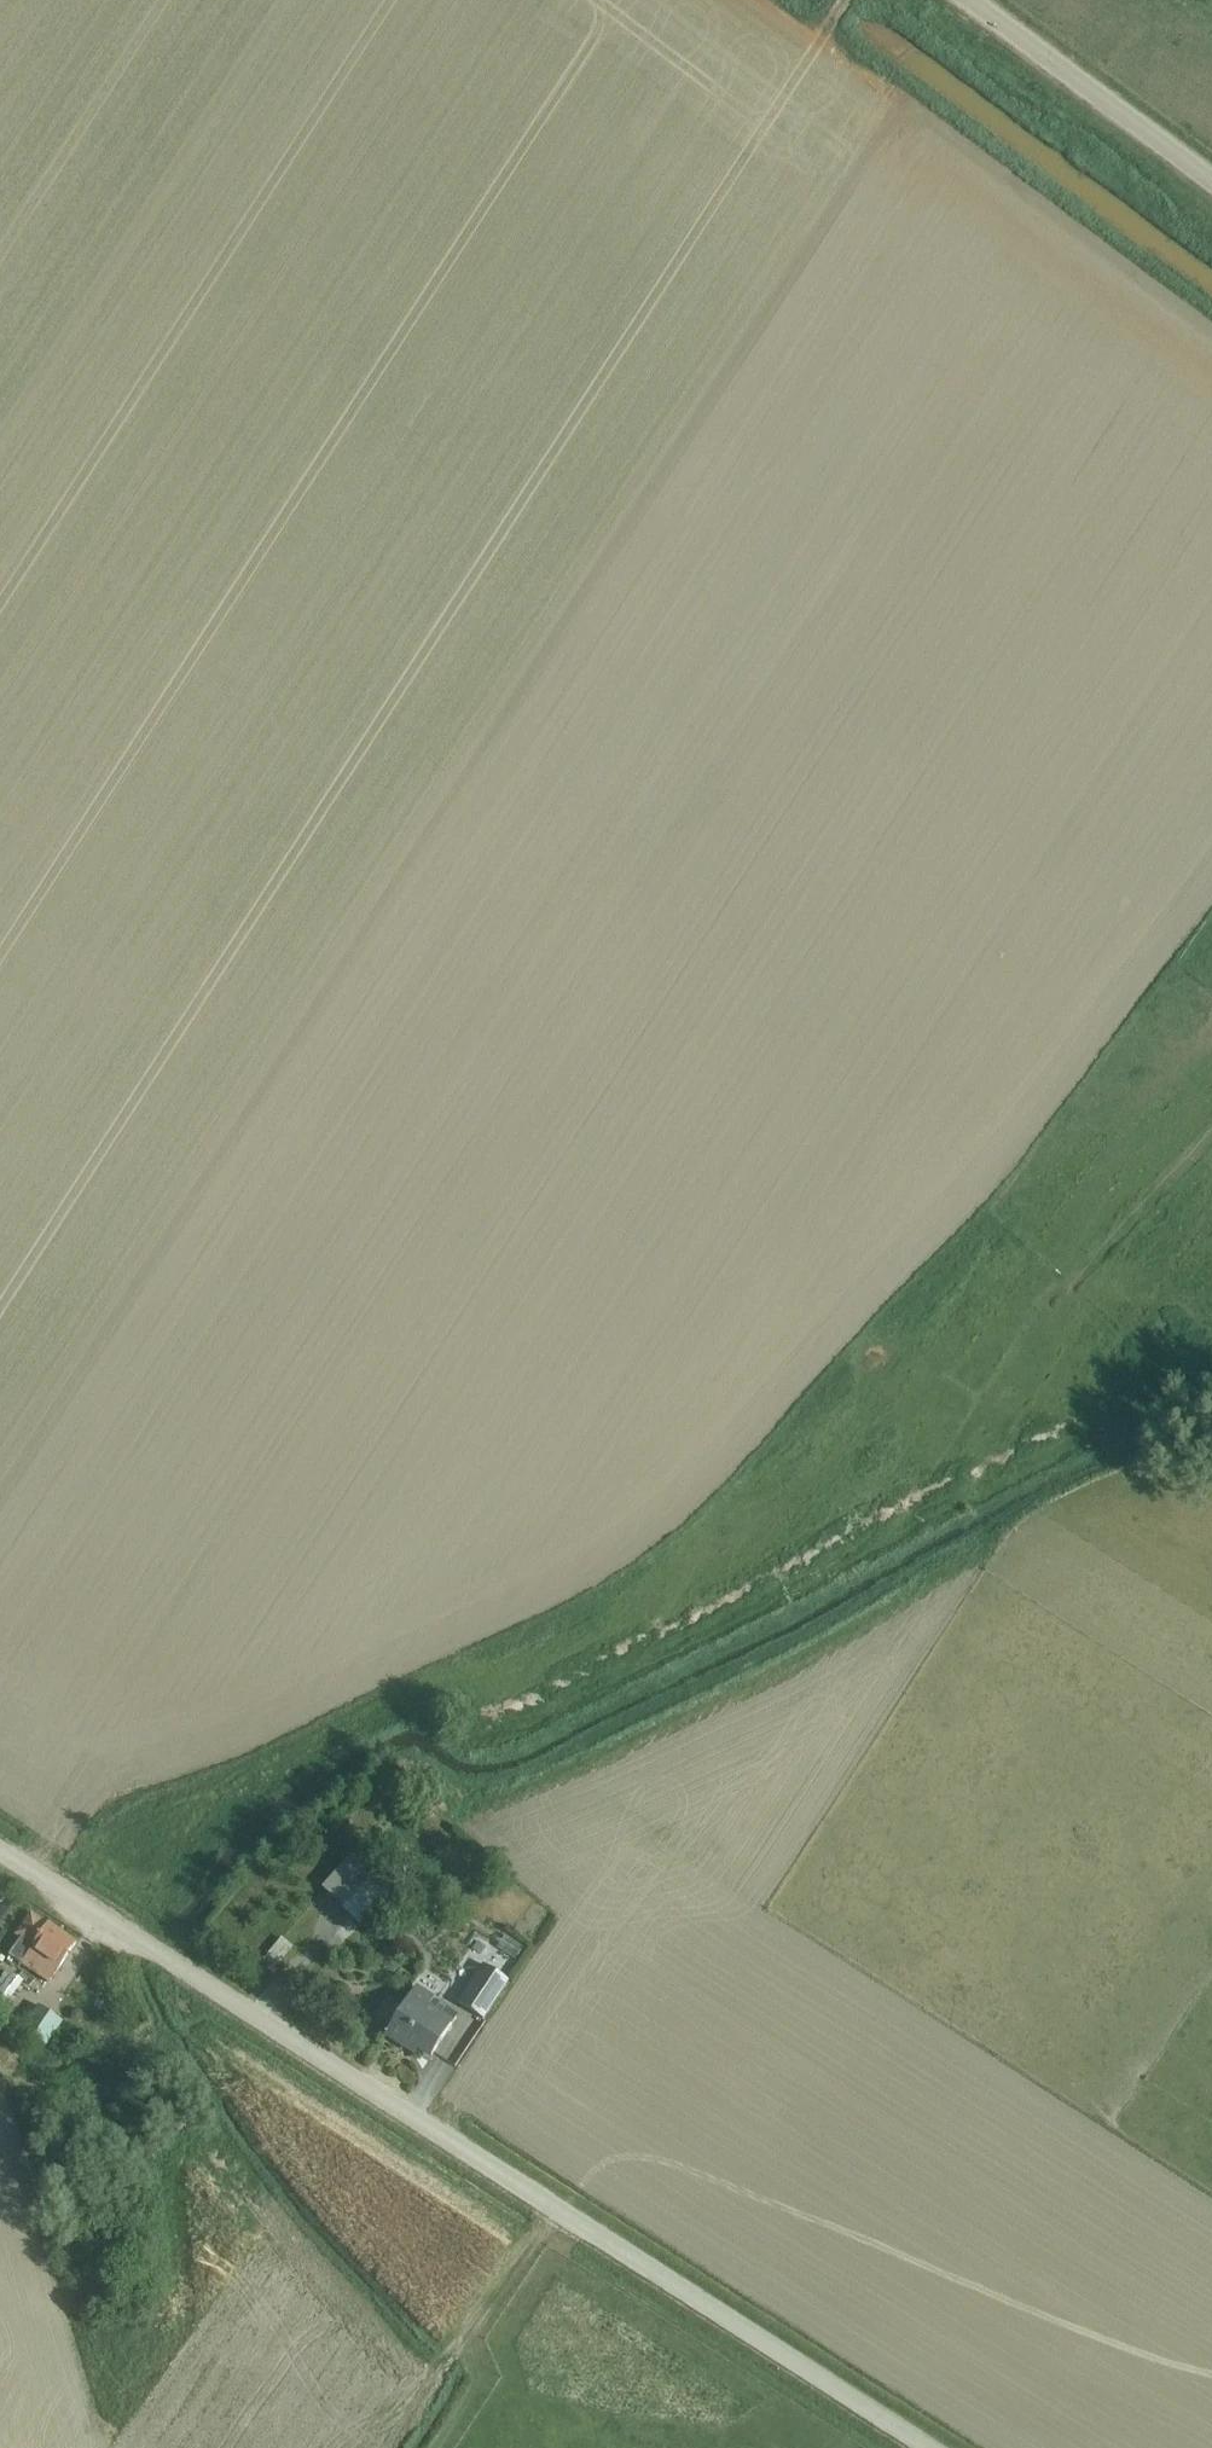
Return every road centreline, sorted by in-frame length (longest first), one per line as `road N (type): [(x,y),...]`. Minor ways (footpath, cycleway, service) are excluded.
road 1 (unclassified): [(930,2447),(0,1853)]
road 2 (unclassified): [(1211,182),(973,0)]

